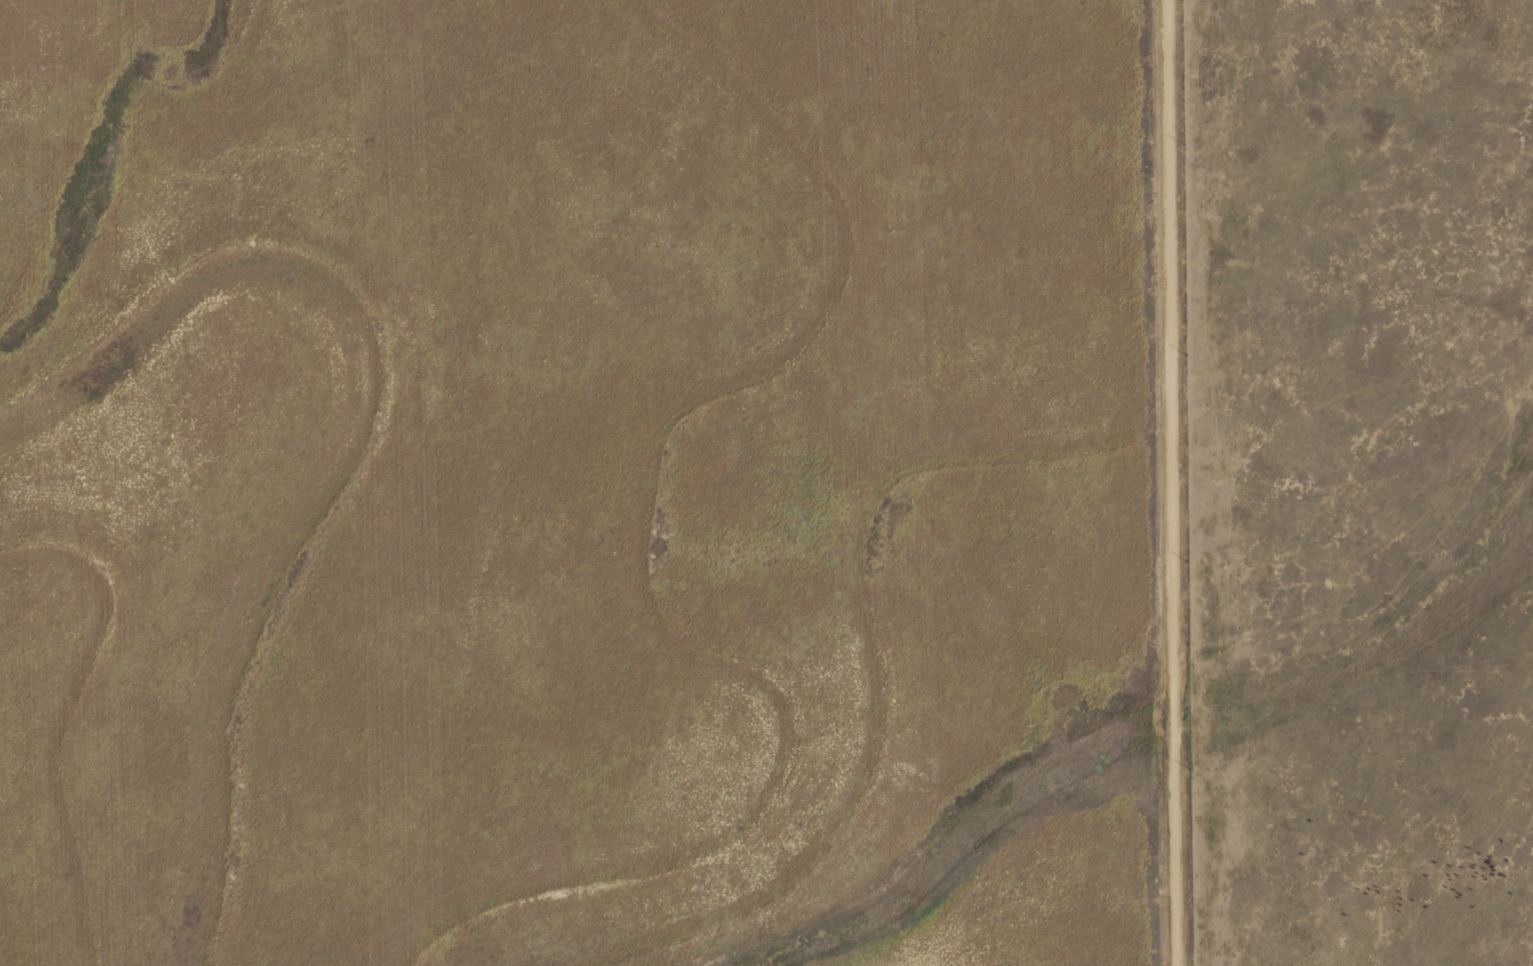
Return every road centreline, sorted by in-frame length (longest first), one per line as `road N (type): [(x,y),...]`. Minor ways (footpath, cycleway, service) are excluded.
road 1 (residential): [(1178,965),(1168,0)]

